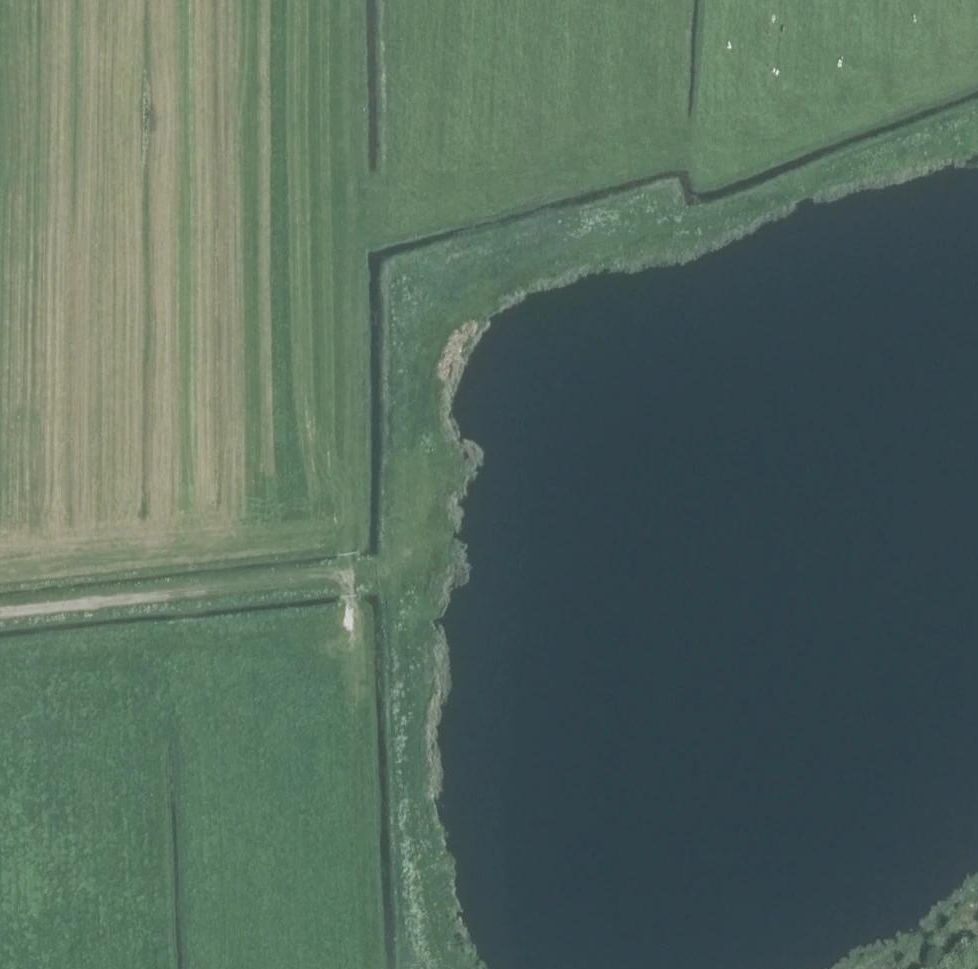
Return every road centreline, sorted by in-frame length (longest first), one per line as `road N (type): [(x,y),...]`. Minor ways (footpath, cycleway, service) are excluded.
road 1 (track): [(0,618),(380,573),(403,563),(418,518),(421,440)]

